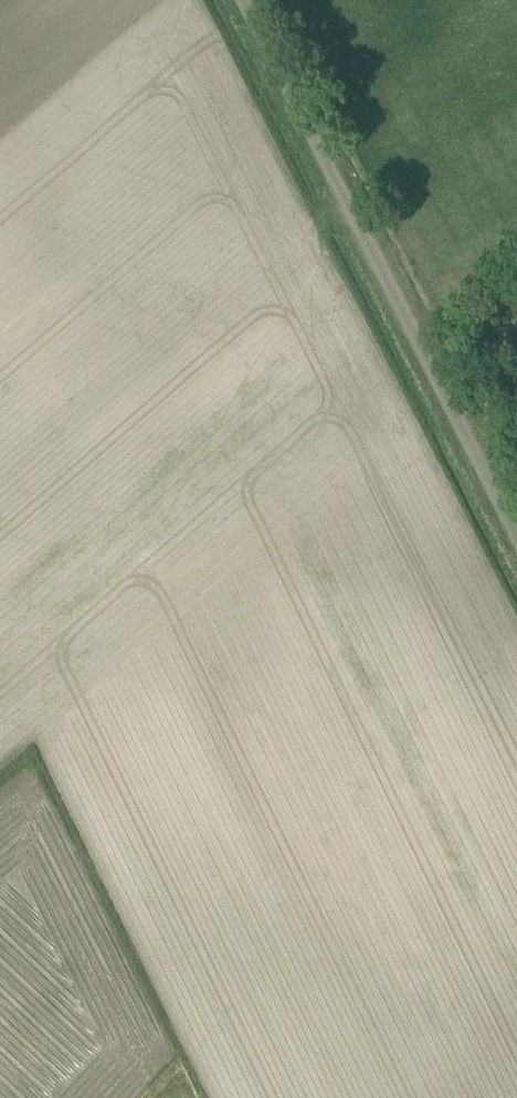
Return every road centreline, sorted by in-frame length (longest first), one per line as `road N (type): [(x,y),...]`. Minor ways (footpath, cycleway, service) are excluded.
road 1 (unclassified): [(516,542),(242,0)]

